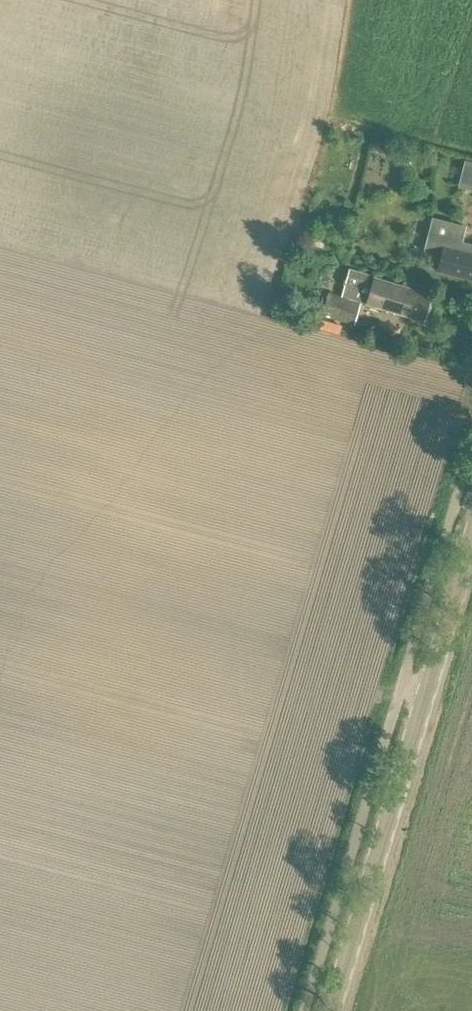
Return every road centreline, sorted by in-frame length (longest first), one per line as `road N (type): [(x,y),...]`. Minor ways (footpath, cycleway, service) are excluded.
road 1 (tertiary): [(326,1010),(471,523)]

